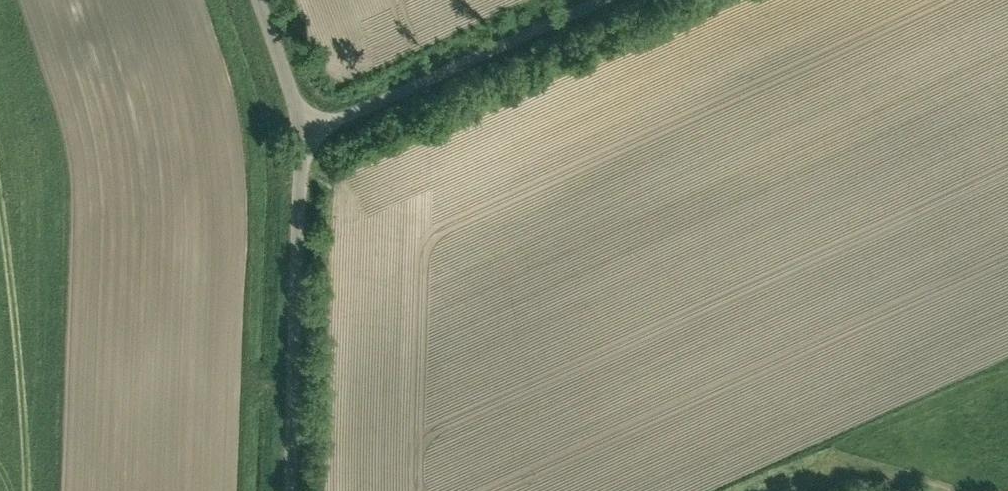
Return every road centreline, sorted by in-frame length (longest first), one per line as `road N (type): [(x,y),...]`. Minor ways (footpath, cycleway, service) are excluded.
road 1 (residential): [(306,126),(291,490)]
road 2 (residential): [(584,0),(306,126)]
road 3 (residential): [(261,0),(306,126)]

